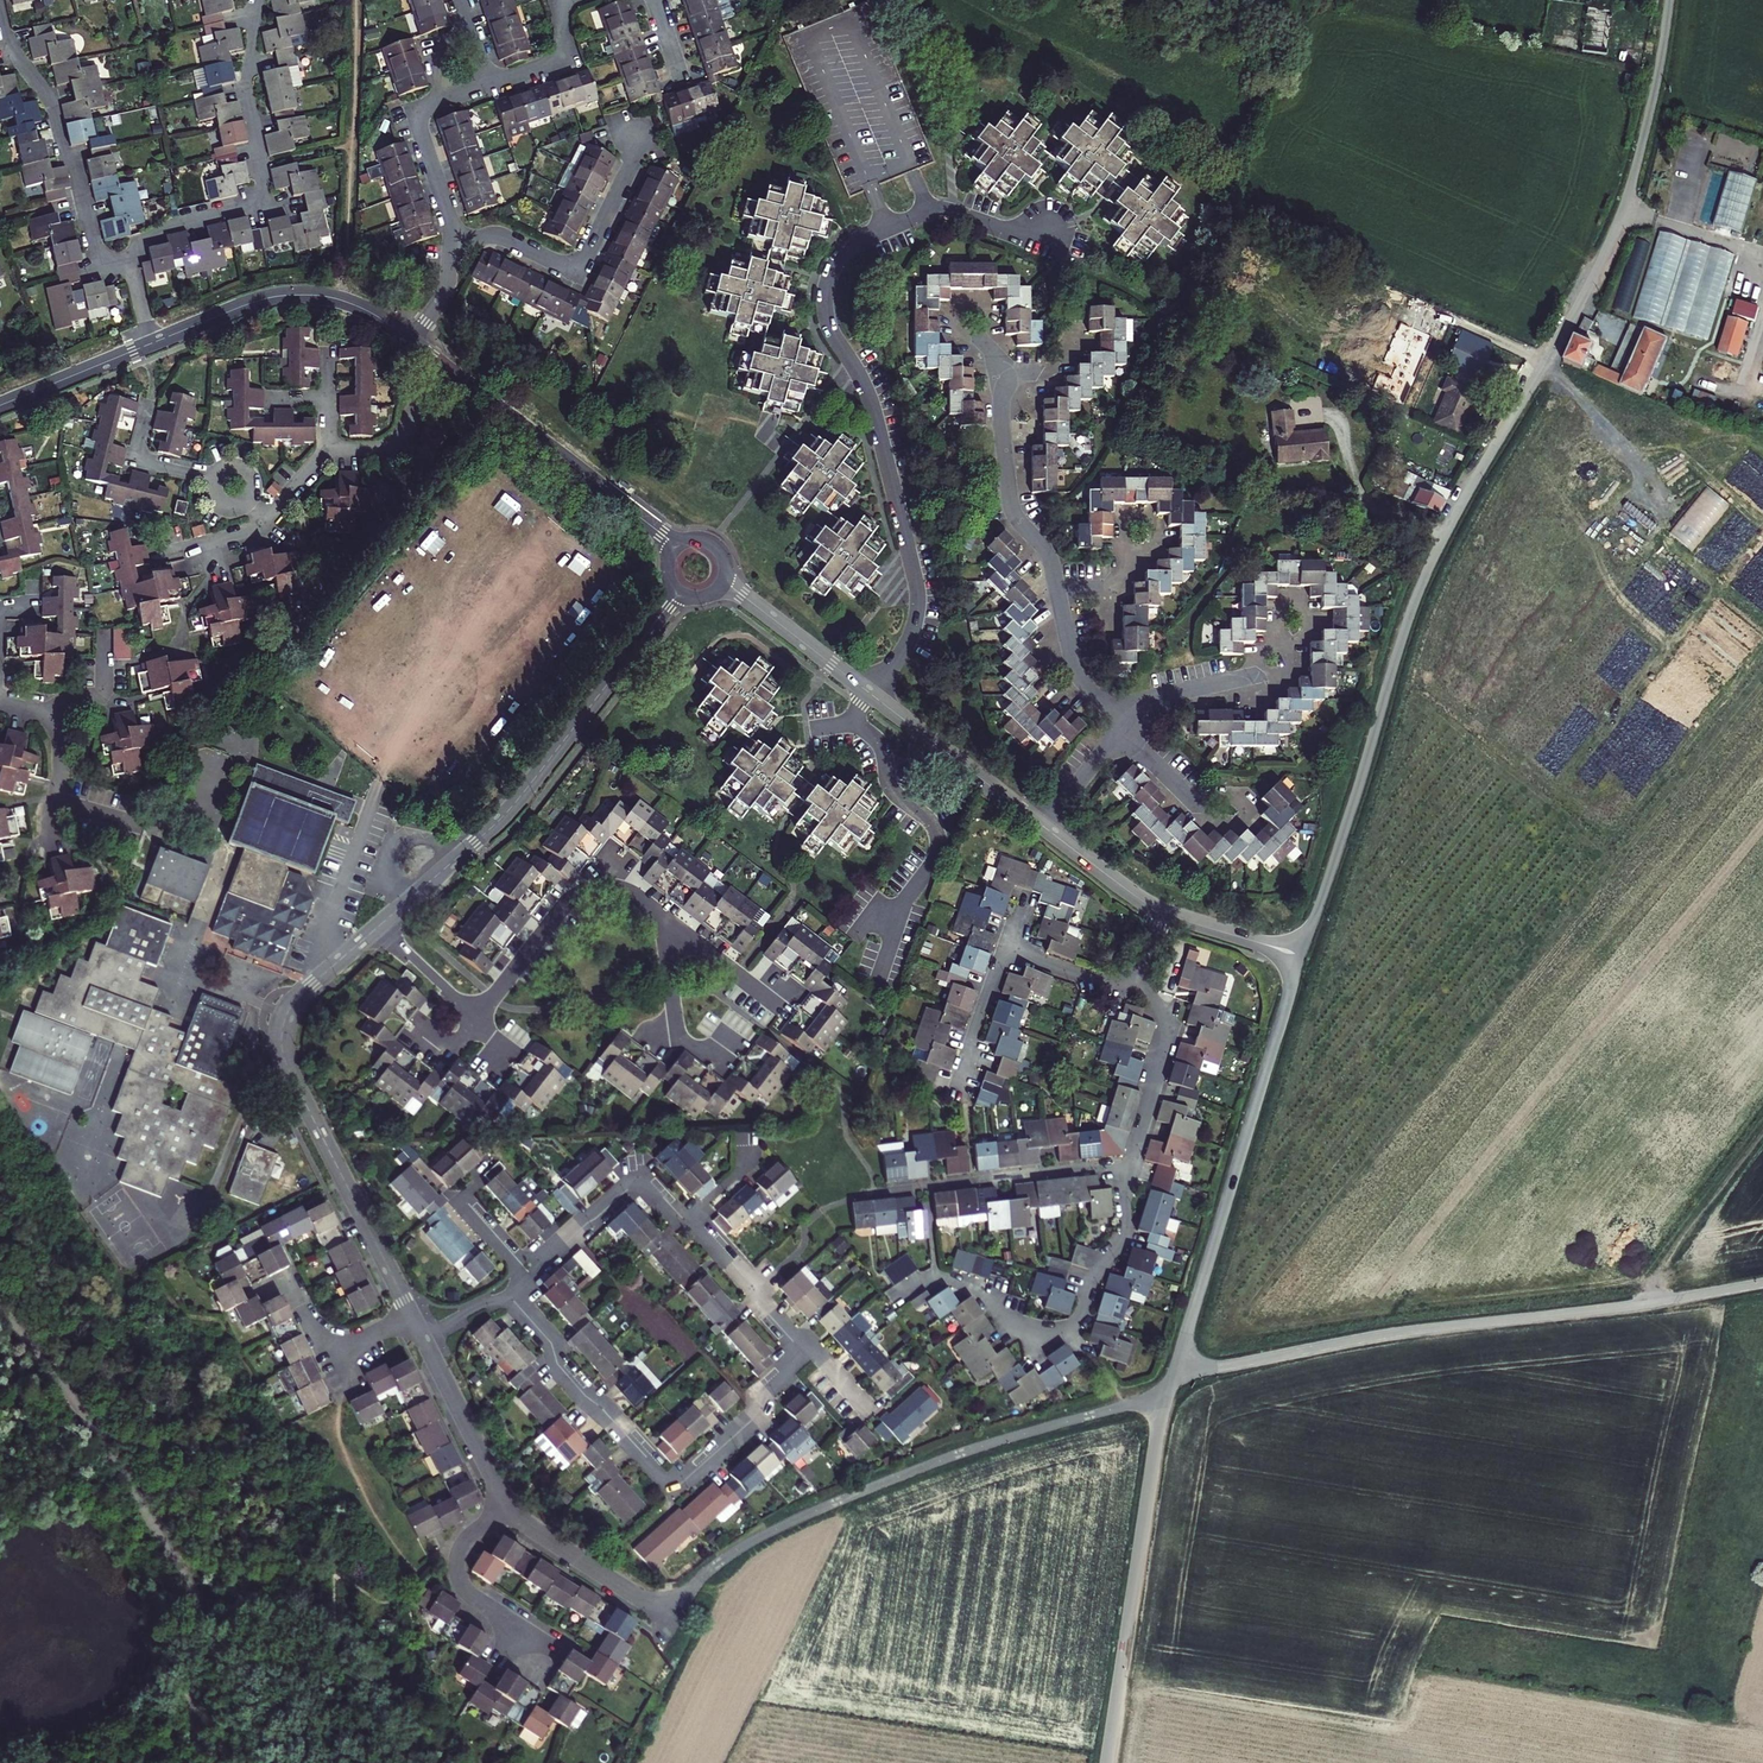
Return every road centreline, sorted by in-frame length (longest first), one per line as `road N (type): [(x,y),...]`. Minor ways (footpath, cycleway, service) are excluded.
road 1 (unclassified): [(1669,0),(1619,220),(1424,576),(1301,956)]
road 2 (residential): [(1046,227),(1002,229),(926,212),(853,243),(827,279),(827,320),(871,402),(917,592),(911,633),(873,697)]
road 3 (unclassified): [(1175,1365),(1230,1366),(1762,1283)]
road 4 (residential): [(1138,992),(1166,1012),(1168,1037),(1126,1183),(1119,1241),(1078,1321),(1052,1335),(1026,1332),(982,1292),(944,1279),(928,1279),(902,1298)]
road 5 (unclassified): [(1166,1400),(975,1449),(852,1495),(740,1547),(668,1604)]
road 6 (residential): [(413,1318),(281,1042),(297,998),(378,925)]
road 7 (residential): [(806,1351),(767,1390),(751,1422),(674,1491),(563,1372),(547,1335),(512,1292)]
road 8 (residential): [(378,925),(511,807),(679,590)]
road 9 (unclassified): [(1301,956),(1175,1365)]
road 10 (unclassified): [(1166,1400),(1106,1762)]
road 11 (residential): [(256,0),(246,91),(262,193),(245,206),(147,235),(132,255)]
road 12 (residential): [(854,723),(877,740),(894,792),(930,821),(936,837),(878,985)]
road 13 (tertiary): [(443,366),(677,546)]
road 14 (residential): [(131,261),(110,263),(96,251),(51,104),(0,19)]
road 15 (residential): [(451,237),(506,239),(576,275),(628,171),(629,135)]
road 16 (tertiary): [(150,344),(255,301),(299,294),(351,303),(409,339)]
road 17 (residential): [(477,1020),(579,891),(618,886),(666,917)]
road 18 (residential): [(1057,586),(1048,553),(1009,498),(996,370)]
road 19 (residential): [(526,1281),(636,1179),(670,1214),(688,1221)]
road 20 (tertiary): [(873,697),(1043,826)]
road 21 (track): [(1762,1131),(1643,1304)]
road 22 (residential): [(666,917),(678,1037),(714,1064),(740,1031)]
road 23 (residential): [(1121,704),(1259,671),(1294,621)]
road 24 (tertiary): [(721,580),(873,697)]
road 25 (residential): [(668,1604),(639,1597),(507,1505)]
road 26 (residential): [(507,1505),(423,1338)]
road 27 (residential): [(507,1505),(464,1544),(456,1570),(467,1594),(521,1634)]
road 28 (residential): [(688,1221),(806,1351)]
road 29 (tertiary): [(0,406),(150,344)]
road 30 (residential): [(451,237),(416,120),(426,104),(444,98)]
road 31 (residential): [(1006,950),(953,1099)]
road 32 (residential): [(443,366),(395,441),(329,451)]
road 33 (tertiary): [(1043,826),(1163,912)]
road 34 (residential): [(666,917),(782,1008)]
road 35 (residential): [(1119,729),(1197,803),(1234,815)]
road 36 (tertiary): [(1163,912),(1301,956)]
road 37 (residential): [(1121,704),(1074,668),(1057,586)]
road 38 (residential): [(1138,992),(1006,950)]
road 39 (residential): [(378,925),(477,1020)]
road 40 (residential): [(205,480),(135,465),(148,403)]
road 41 (residential): [(491,83),(553,63),(568,0)]
road 42 (residential): [(1043,826),(1119,729)]
road 43 (residential): [(1057,586),(1118,585),(1145,531)]

